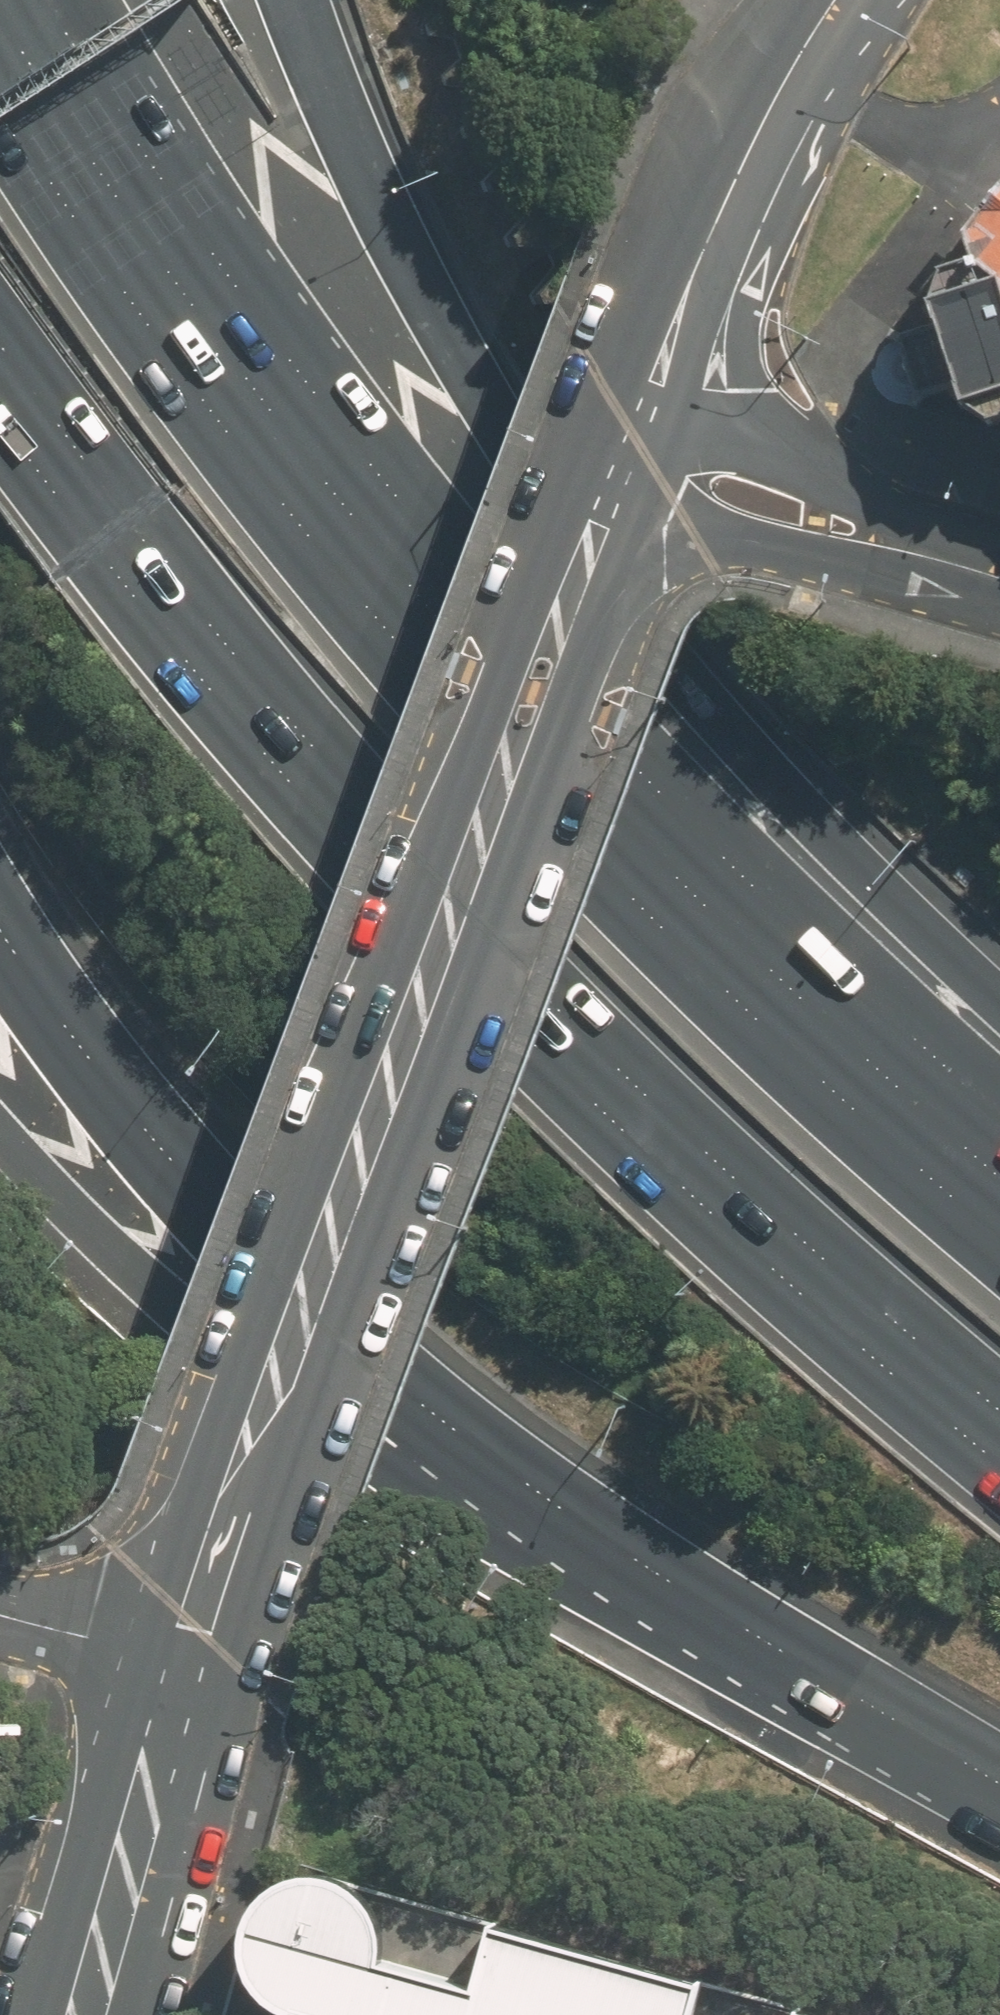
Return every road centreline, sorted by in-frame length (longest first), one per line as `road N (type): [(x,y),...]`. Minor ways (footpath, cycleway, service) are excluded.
road 1 (motorway): [(0,91),(80,216),(378,623),(642,902),(999,1236)]
road 2 (motorway): [(999,1405),(711,1154),(356,792),(128,520),(0,337)]
road 3 (motorway): [(292,0),(441,314),(525,444),(703,690),(881,883),(999,989)]
road 4 (motorway): [(903,1727),(474,1442),(185,1175),(46,1003),(0,932)]
road 5 (motorway): [(903,1727),(327,1425),(81,1229),(0,1142)]
road 6 (secondary): [(444,953),(181,1657)]
road 7 (secondary): [(614,494),(614,609),(581,708),(528,841),(444,953)]
road 8 (secondary): [(444,953),(454,819),(489,721),(539,592),(614,494)]
road 9 (secondary): [(835,0),(711,229),(639,419)]
road 10 (secondary): [(181,1657),(76,2014)]
road 11 (residential): [(639,419),(823,479),(923,554)]
road 12 (residential): [(923,554),(813,551),(614,494)]
road 13 (residential): [(0,1613),(181,1657)]

